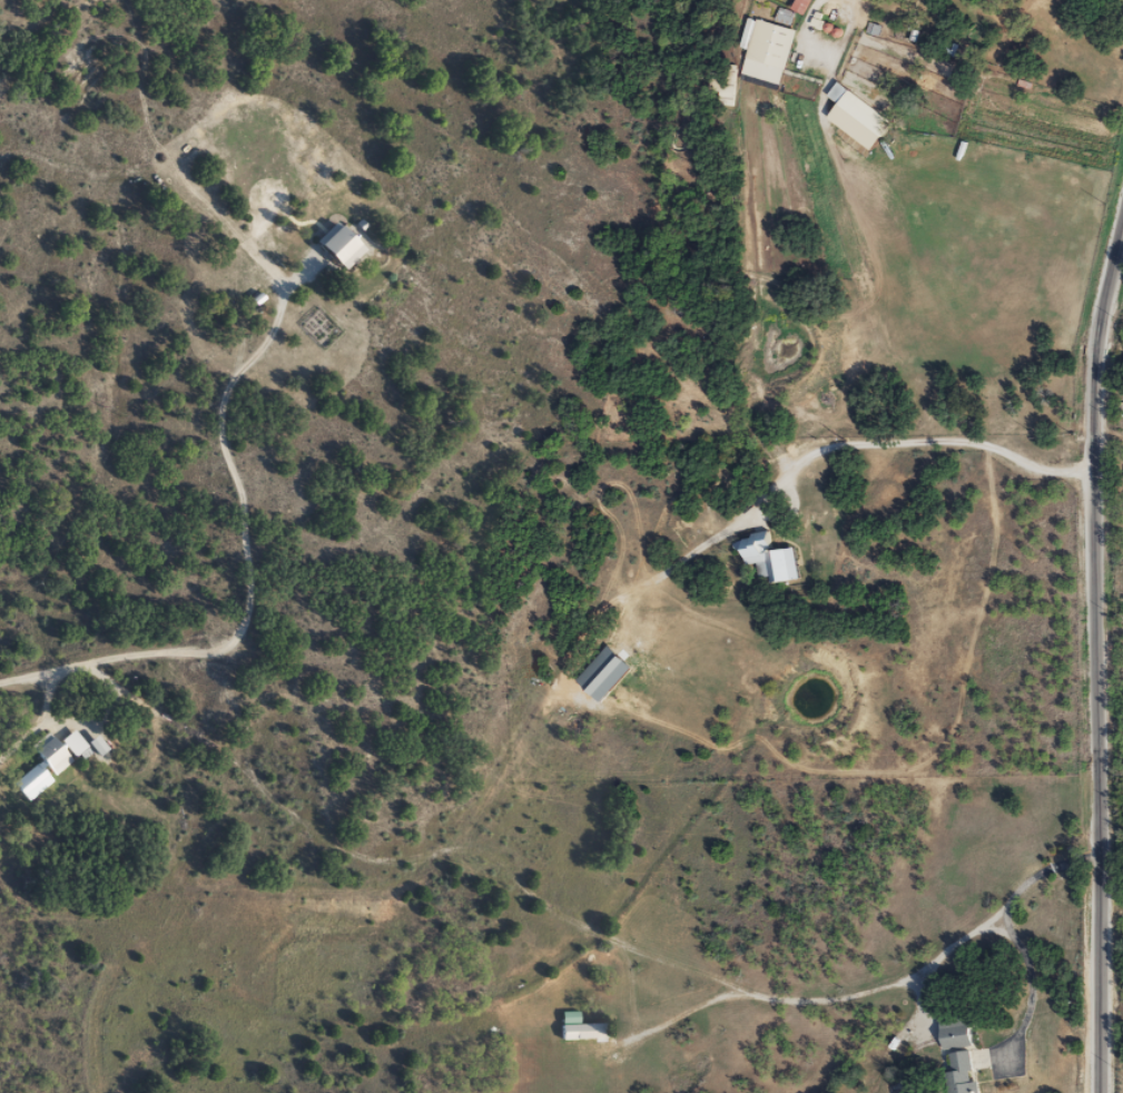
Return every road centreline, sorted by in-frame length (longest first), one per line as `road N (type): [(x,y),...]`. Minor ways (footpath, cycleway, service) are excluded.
road 1 (residential): [(1061,1092),(1051,423),(1122,116)]

